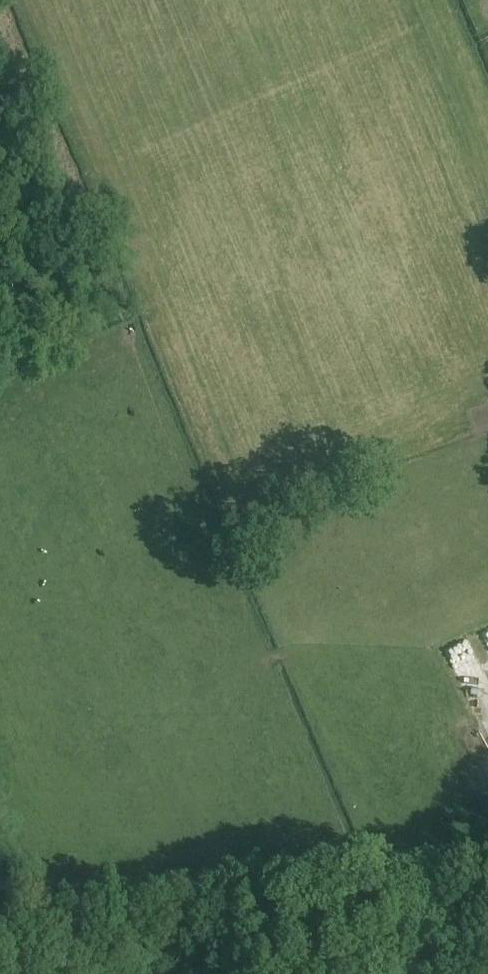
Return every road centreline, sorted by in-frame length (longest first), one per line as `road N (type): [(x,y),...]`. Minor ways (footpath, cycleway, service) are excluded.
road 1 (track): [(0,953),(197,917),(454,973)]
road 2 (track): [(370,956),(487,885)]

